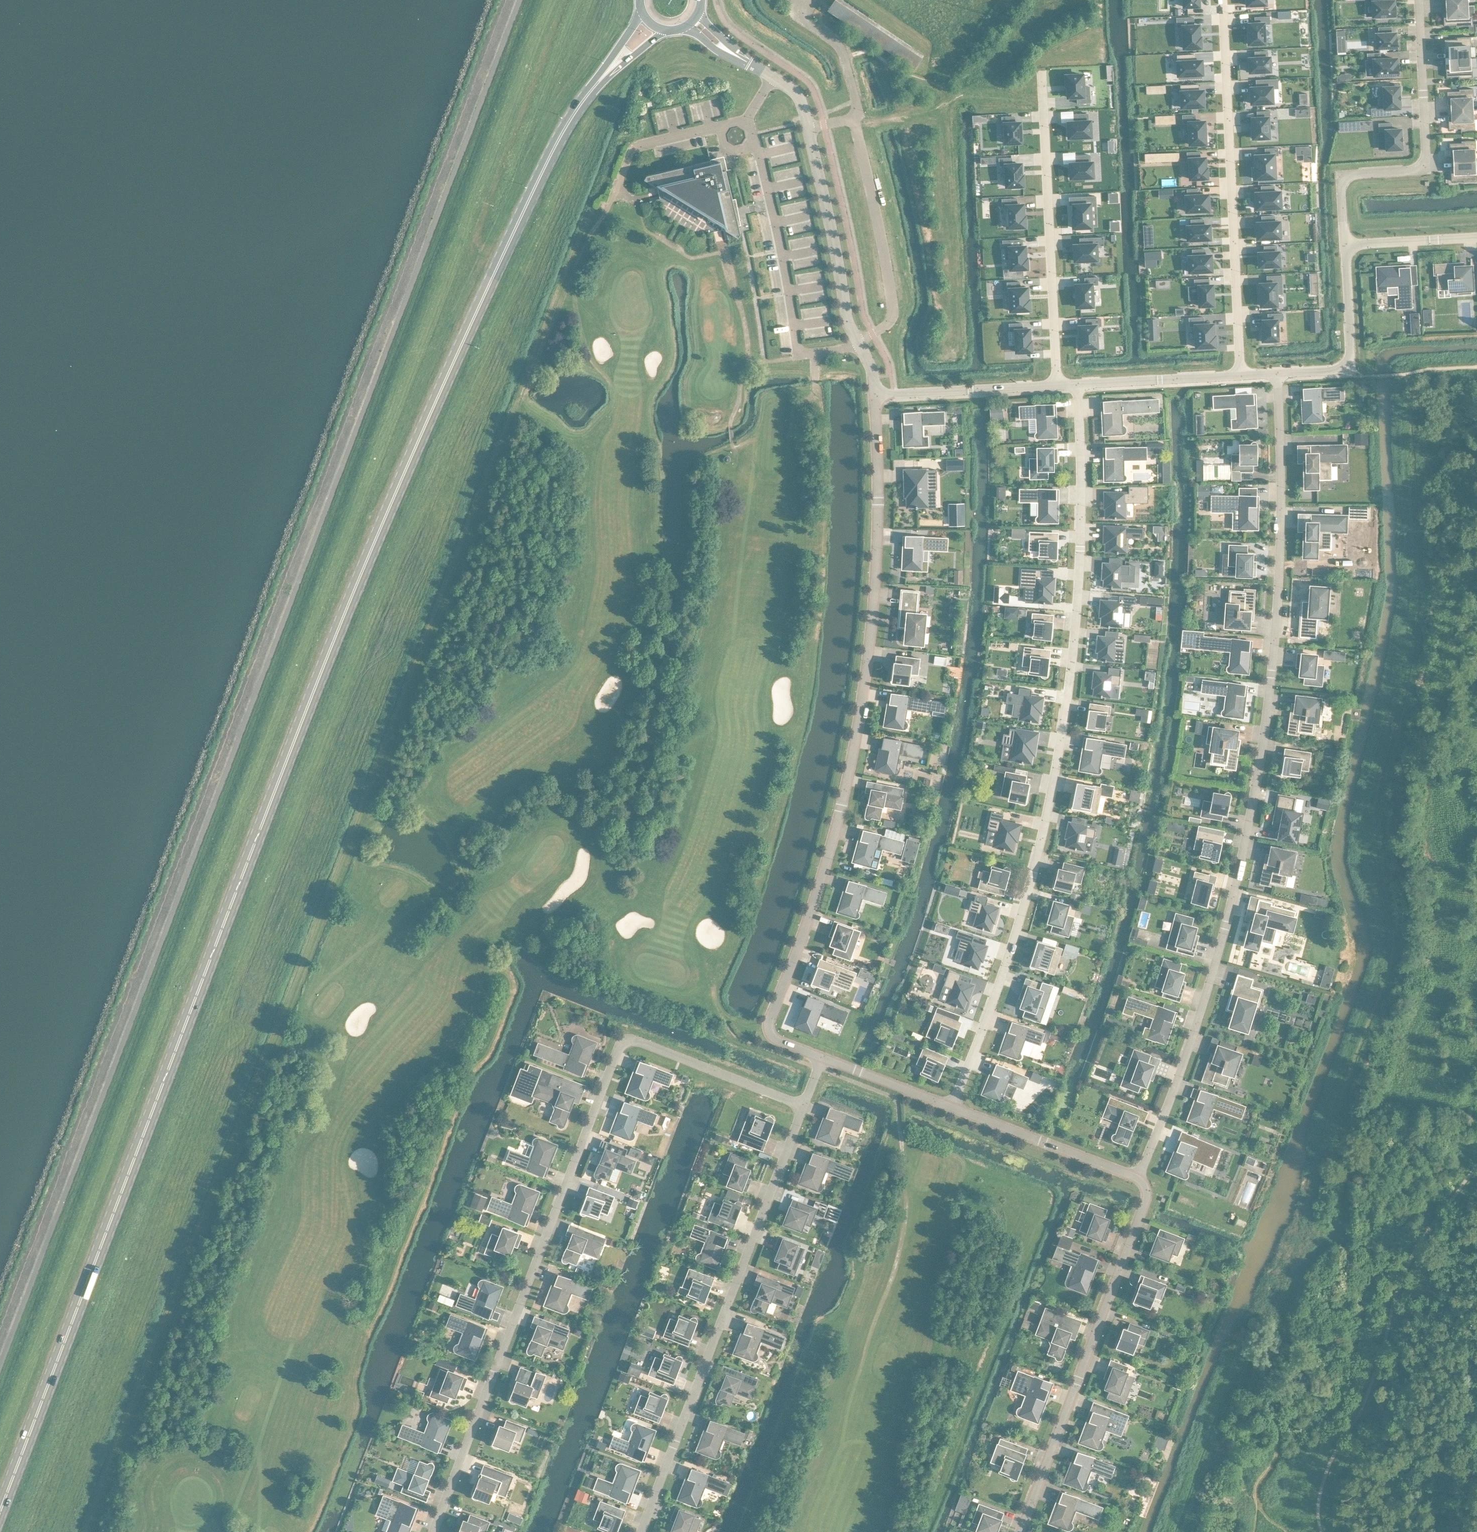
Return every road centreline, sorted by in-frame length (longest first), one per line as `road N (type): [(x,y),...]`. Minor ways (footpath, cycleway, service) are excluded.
road 1 (primary): [(0,1527),(308,720),(423,445),(544,184),(602,86)]
road 2 (residential): [(1284,378),(1286,552),(1270,749),(1209,1014),(1144,1184)]
road 3 (residential): [(959,1114),(1055,809),(1076,680),(1083,389)]
road 4 (residential): [(440,1531),(624,1052),(640,1046),(807,1113)]
road 5 (residential): [(827,1063),(780,1045),(774,1027),(837,838),(859,731),(882,512),(879,400)]
road 6 (residential): [(807,1113),(647,1531)]
road 7 (residential): [(1227,0),(1244,380)]
road 8 (residential): [(1028,1531),(1151,1208),(1144,1184)]
road 9 (residential): [(1350,249),(1347,181),(1432,175),(1424,0)]
road 10 (residential): [(1046,74),(1061,390)]
road 11 (residential): [(879,400),(856,333),(813,132)]
road 12 (residential): [(1144,1184),(959,1114)]
road 13 (residential): [(1284,378),(1352,375),(1350,249)]
road 14 (unclassified): [(813,132),(857,122),(861,112),(847,58),(805,21),(813,0)]
road 15 (residential): [(879,400),(1061,390)]
road 16 (residential): [(1083,389),(1244,380)]
road 17 (residential): [(959,1114),(827,1063)]
road 18 (residential): [(1350,249),(1476,242)]

